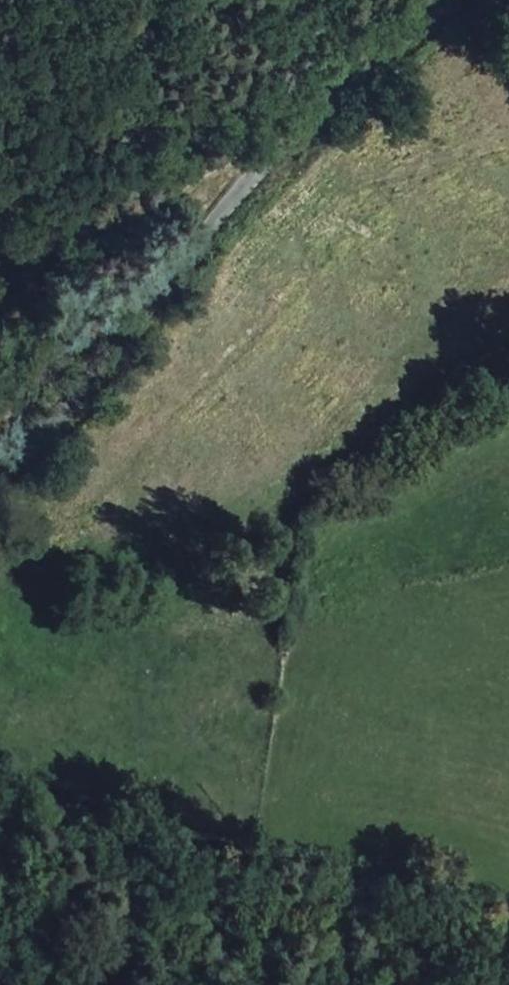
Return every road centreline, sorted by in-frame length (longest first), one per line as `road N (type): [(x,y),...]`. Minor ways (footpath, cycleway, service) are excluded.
road 1 (unclassified): [(0,456),(277,159),(447,0)]
road 2 (unclassified): [(508,936),(184,835),(0,764)]

